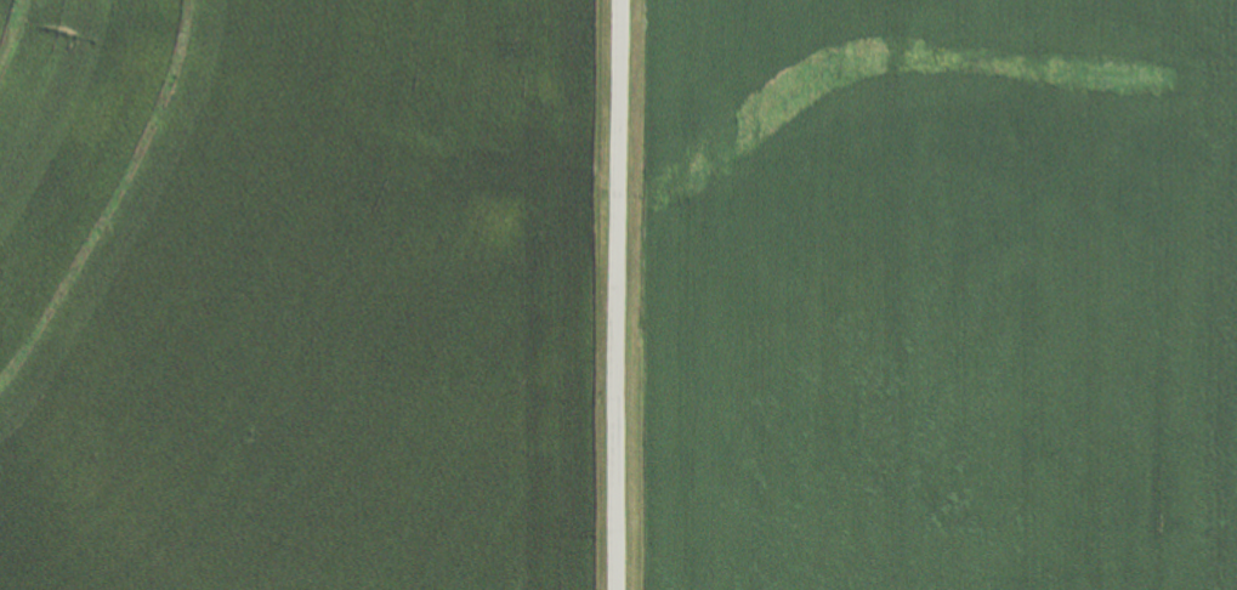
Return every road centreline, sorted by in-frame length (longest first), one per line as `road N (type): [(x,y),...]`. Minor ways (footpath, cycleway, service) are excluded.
road 1 (residential): [(622,0),(619,589)]

